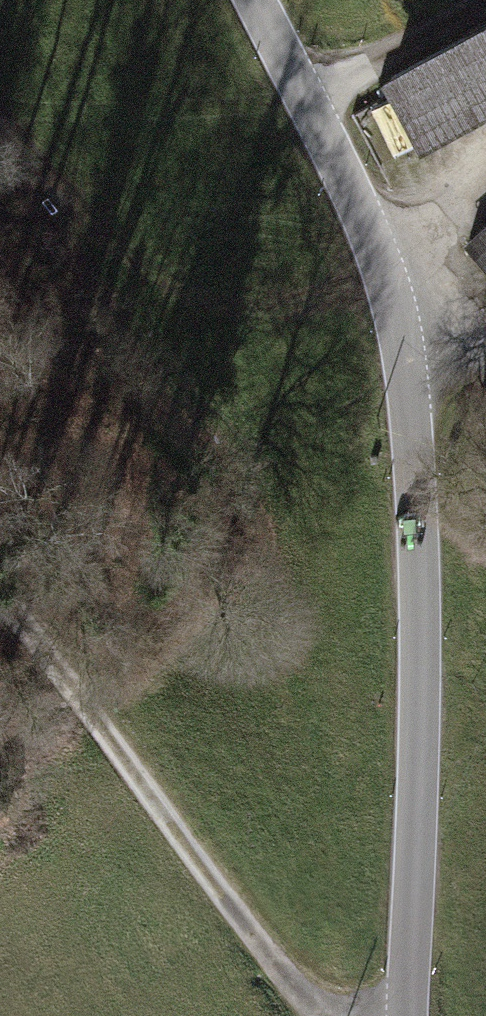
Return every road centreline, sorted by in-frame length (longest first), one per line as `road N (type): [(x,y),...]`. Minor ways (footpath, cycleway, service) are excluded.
road 1 (residential): [(252,0),(384,261),(421,488),(405,1015)]
road 2 (track): [(328,1015),(302,996),(174,825),(0,566)]
road 3 (track): [(474,0),(297,88)]
road 4 (track): [(384,261),(485,349)]

